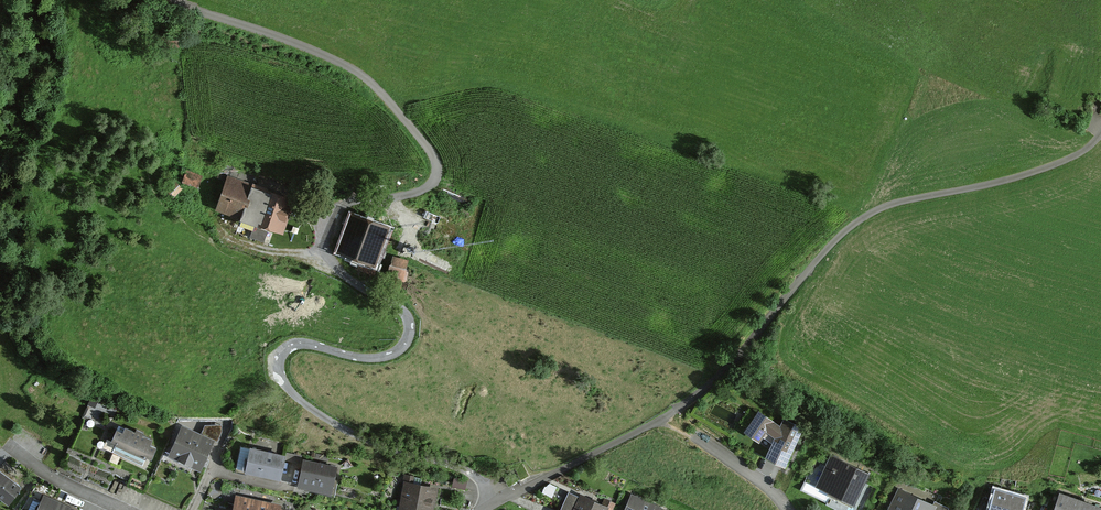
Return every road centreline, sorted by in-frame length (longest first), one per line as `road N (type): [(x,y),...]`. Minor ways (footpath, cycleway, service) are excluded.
road 1 (residential): [(125,509),(64,484),(15,446)]
road 2 (residential): [(786,509),(771,490),(691,438)]

